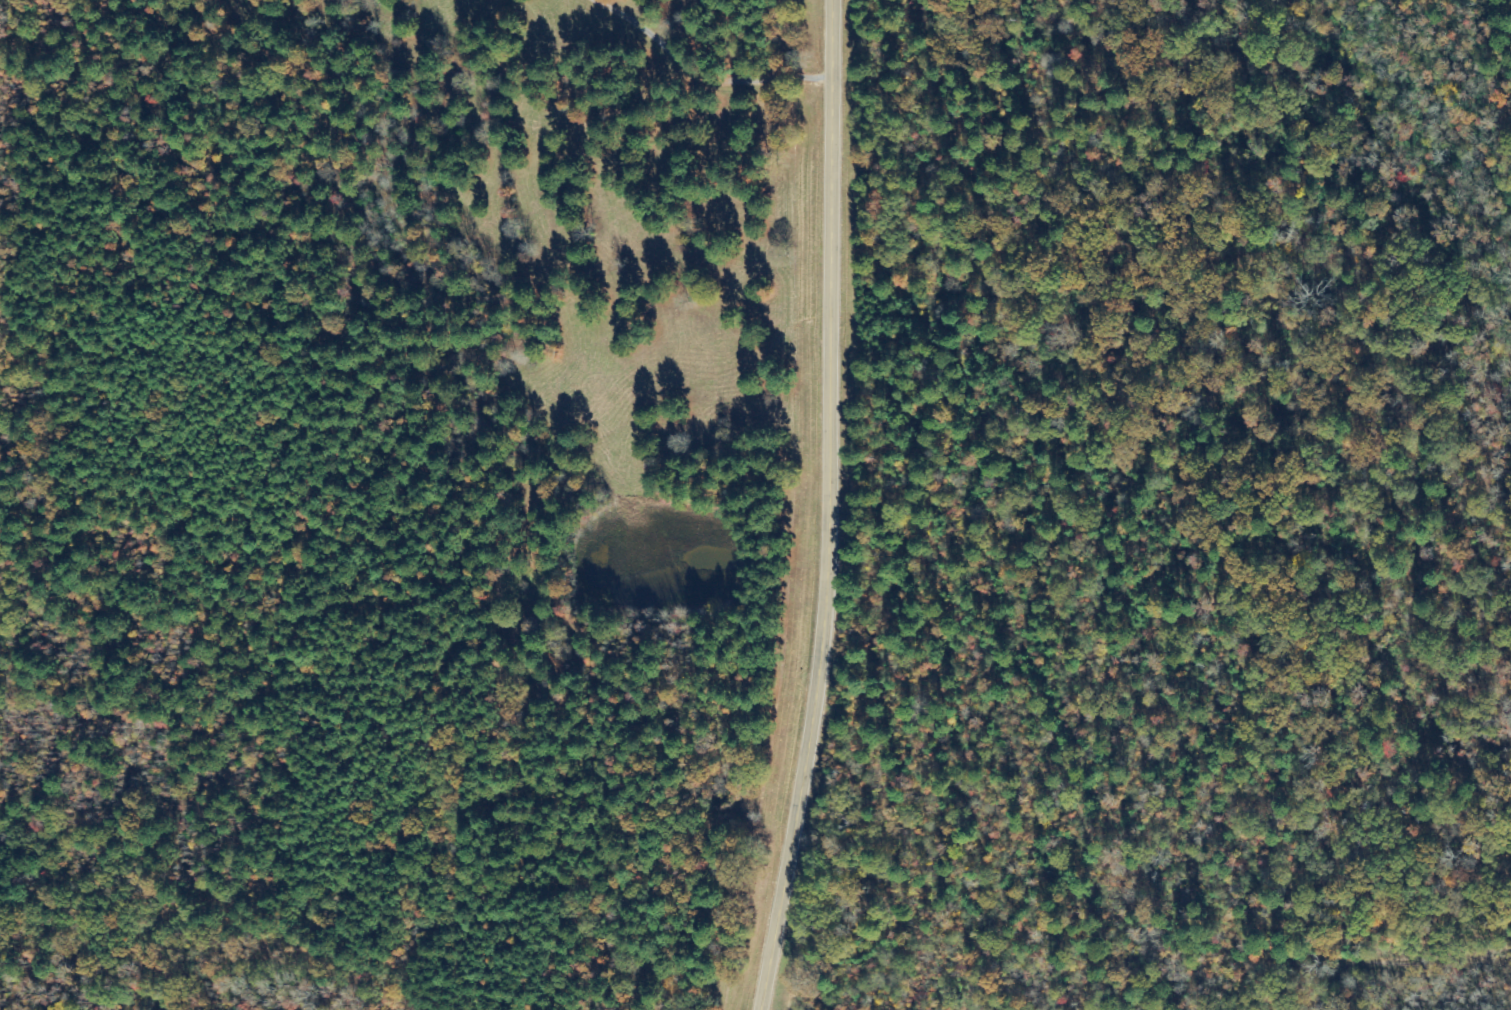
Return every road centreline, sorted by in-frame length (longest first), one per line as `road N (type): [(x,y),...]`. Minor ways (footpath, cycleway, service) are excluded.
road 1 (tertiary): [(773,1009),(829,692),(839,0)]
road 2 (residential): [(783,957),(112,949),(58,929),(49,908),(0,872)]
road 3 (residential): [(0,461),(18,390),(13,270),(0,227)]
road 4 (residential): [(0,179),(29,102),(22,0)]

